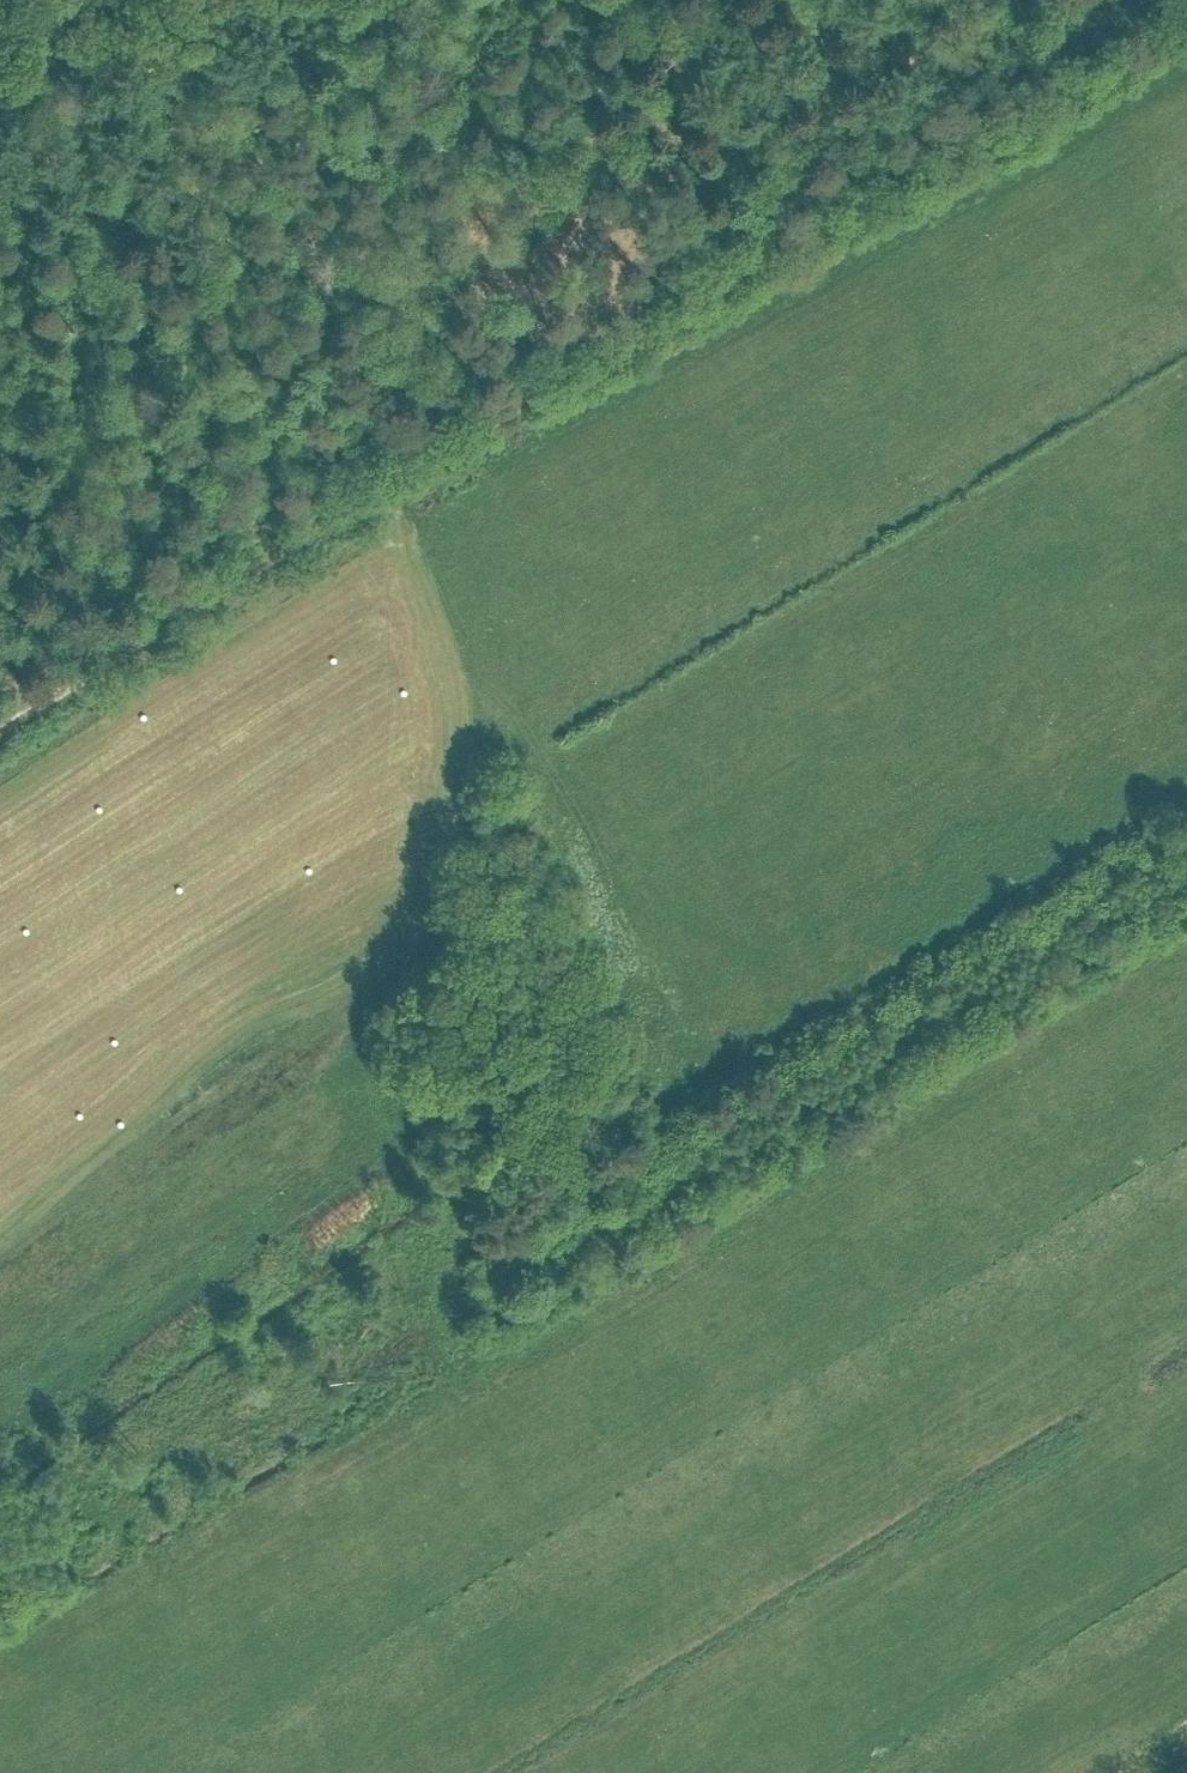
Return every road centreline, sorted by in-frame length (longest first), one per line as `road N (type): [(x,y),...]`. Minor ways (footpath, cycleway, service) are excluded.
road 1 (track): [(0,730),(455,446),(680,321),(786,240),(941,178),(1186,27)]

